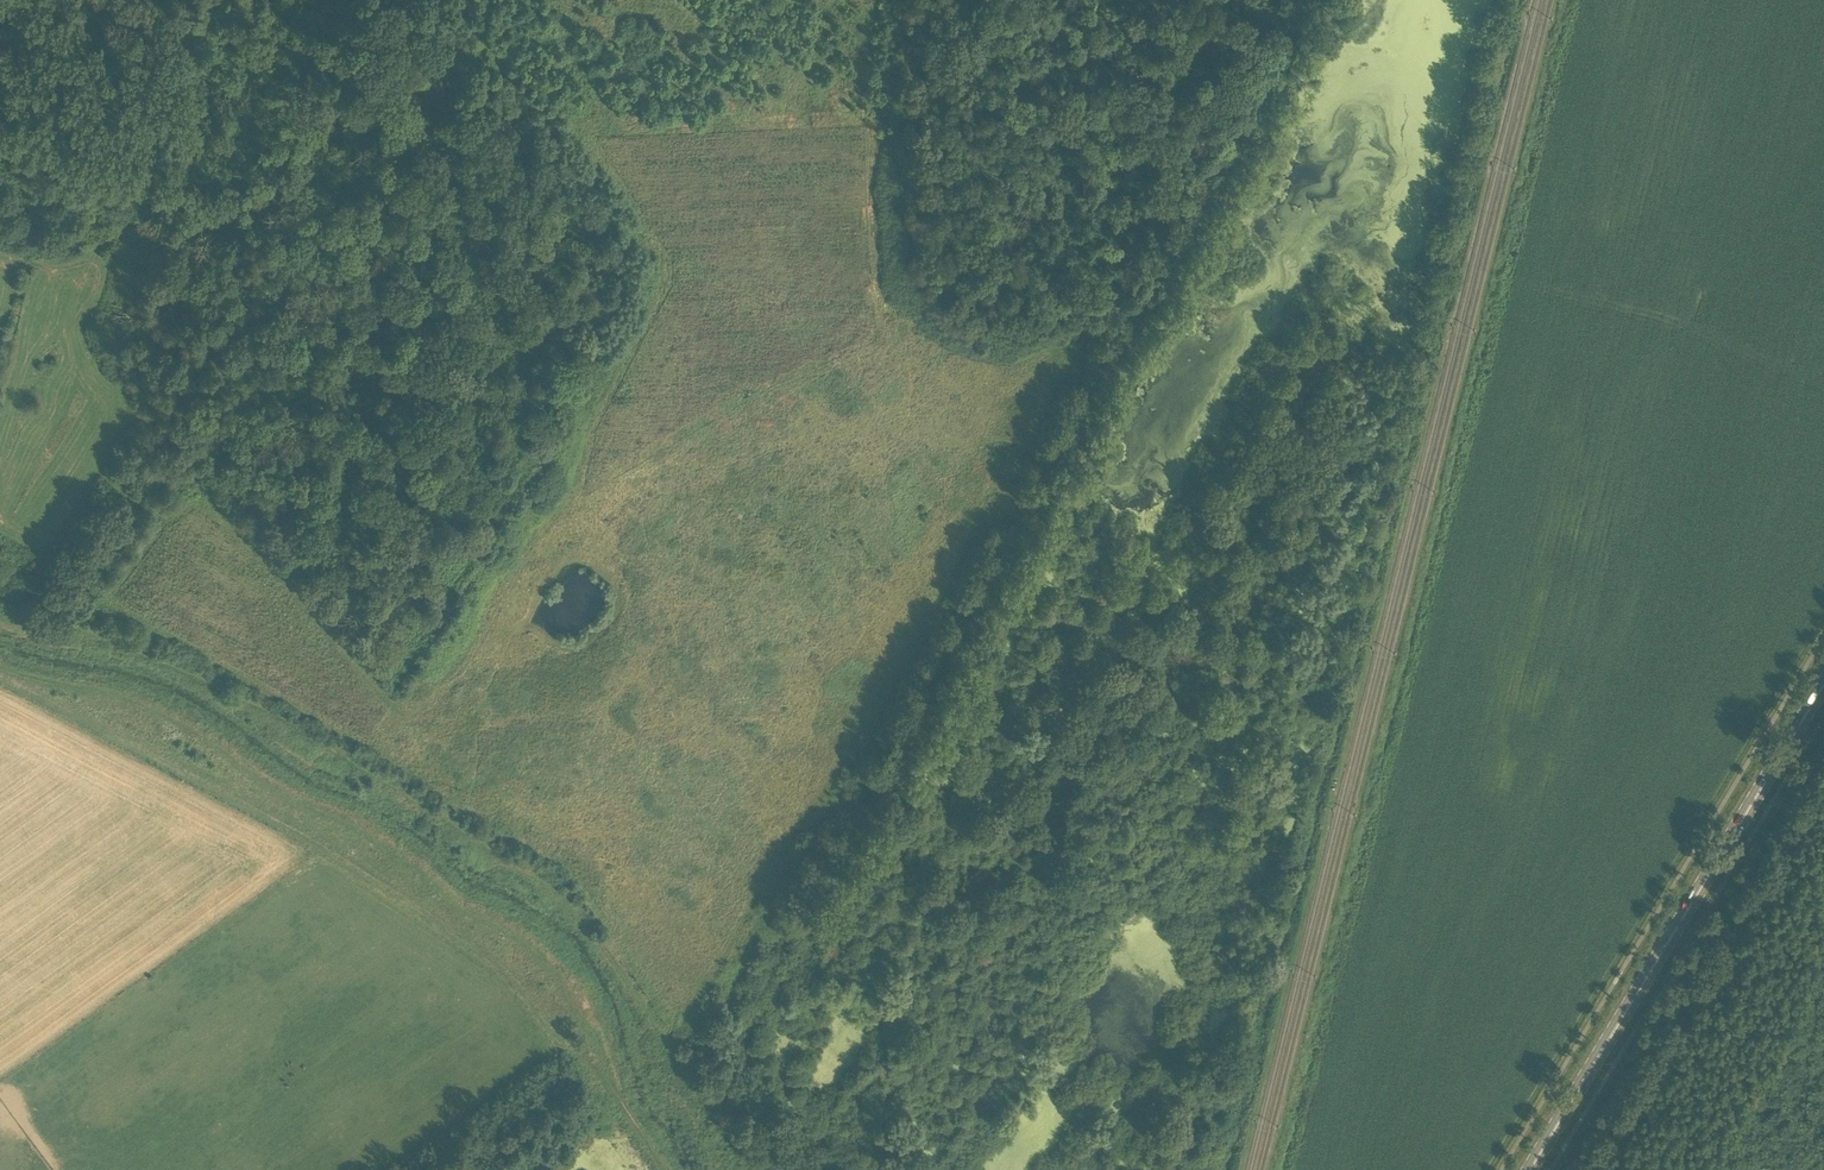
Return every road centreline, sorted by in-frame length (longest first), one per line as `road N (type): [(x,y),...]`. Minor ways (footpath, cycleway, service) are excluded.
road 1 (track): [(1306,0),(930,670)]
road 2 (primary): [(1531,1169),(1823,685)]

